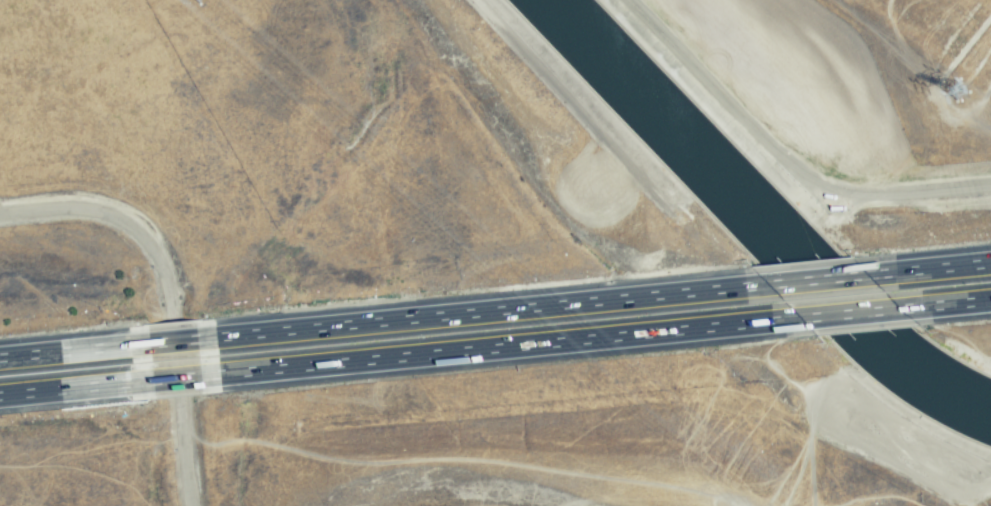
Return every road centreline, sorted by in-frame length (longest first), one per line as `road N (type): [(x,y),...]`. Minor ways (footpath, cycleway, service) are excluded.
road 1 (motorway): [(199,375),(799,318)]
road 2 (motorway): [(767,284),(196,338)]
road 3 (motorway): [(0,395),(152,380)]
road 4 (motorway): [(148,343),(0,357)]
road 5 (motorway): [(990,262),(866,274)]

